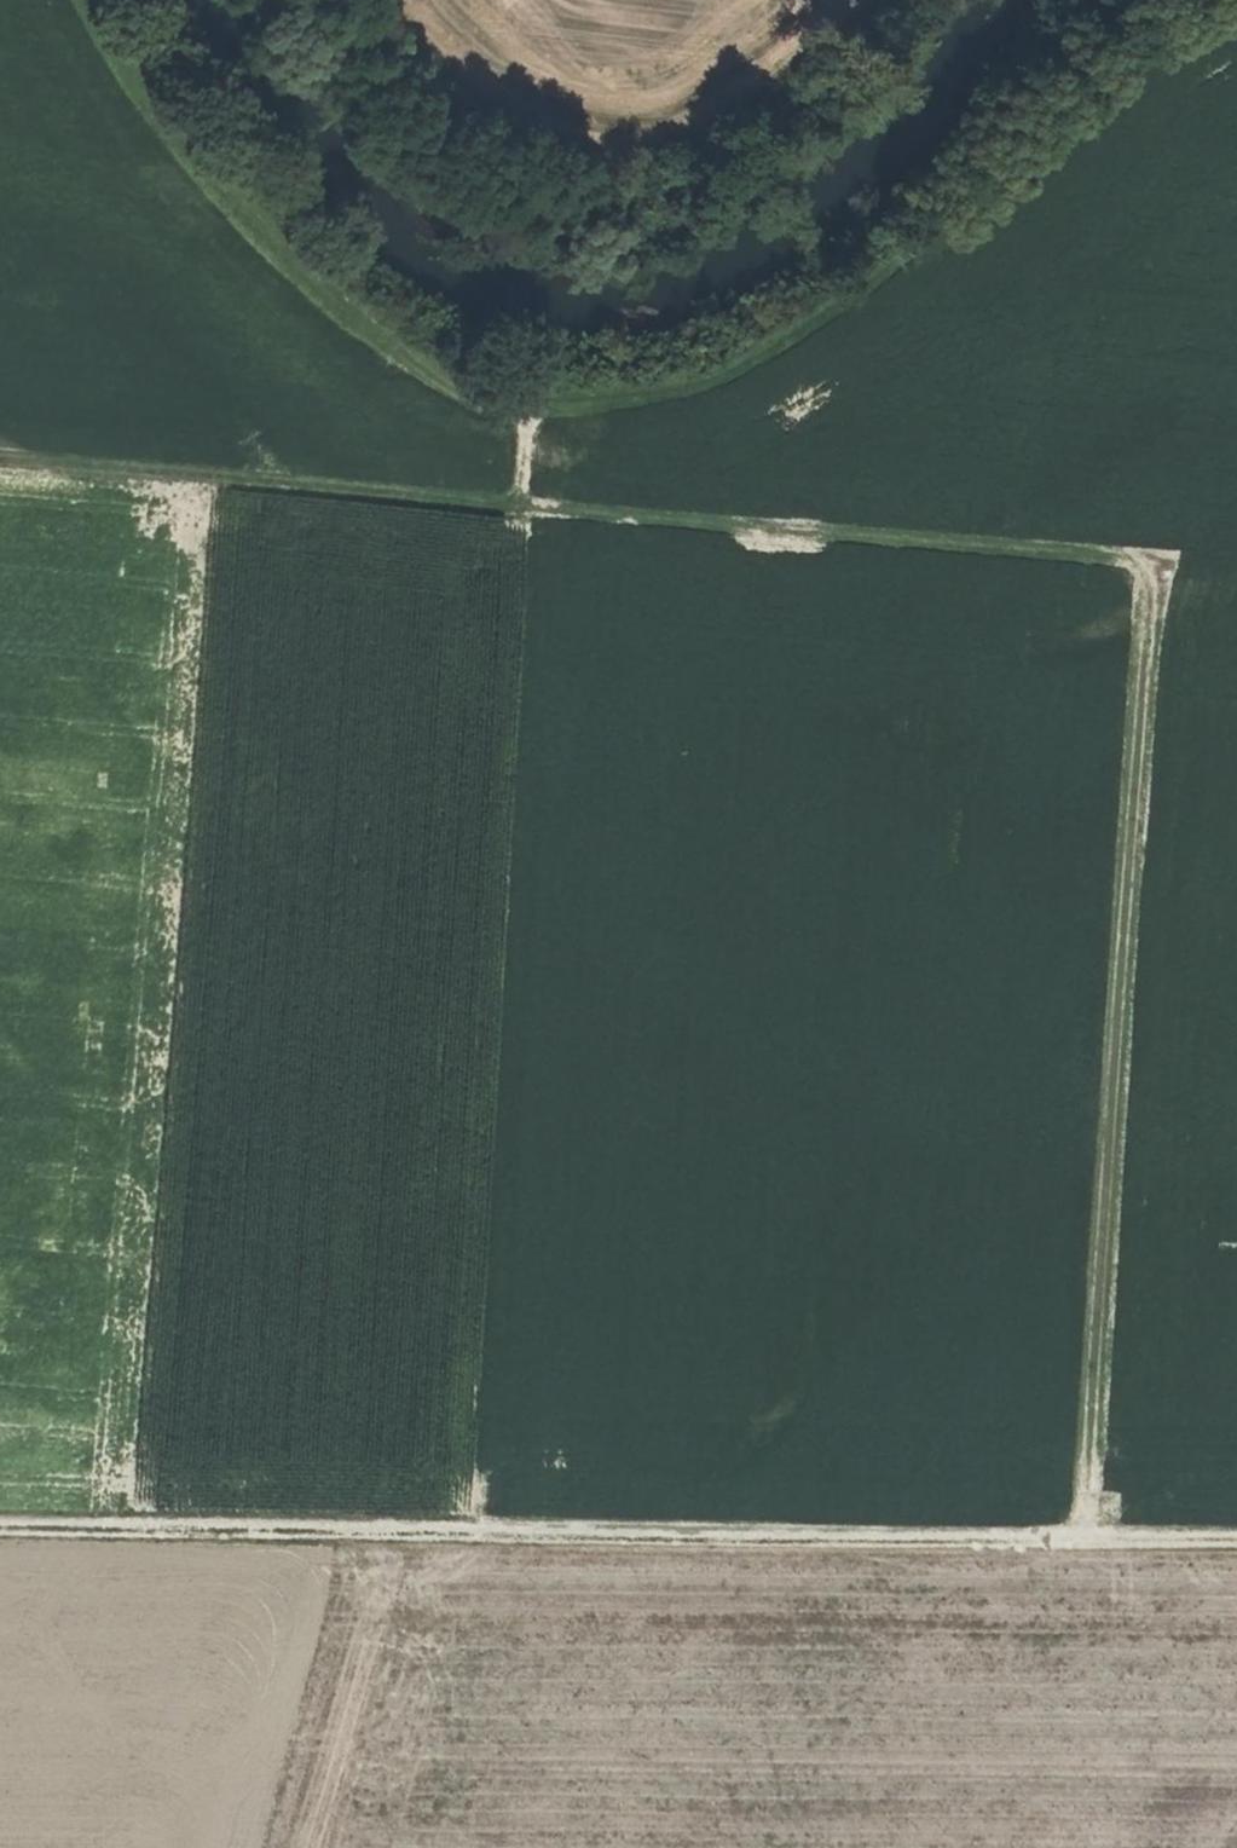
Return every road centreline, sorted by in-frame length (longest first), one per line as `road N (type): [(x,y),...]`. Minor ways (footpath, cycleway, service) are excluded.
road 1 (track): [(0,1520),(1236,1536)]

